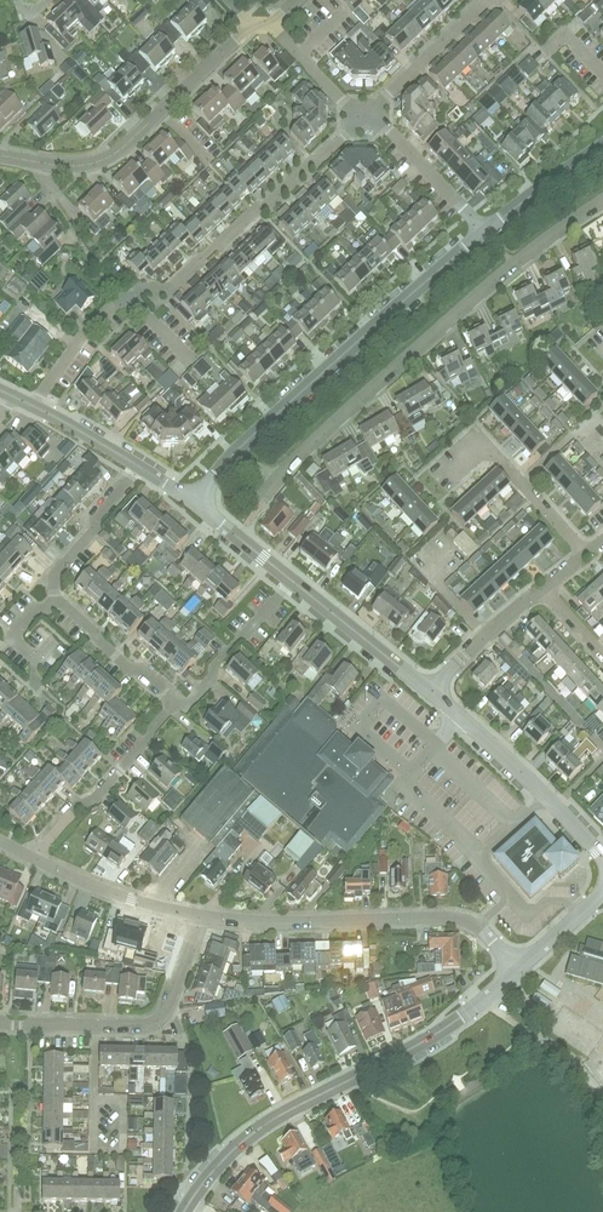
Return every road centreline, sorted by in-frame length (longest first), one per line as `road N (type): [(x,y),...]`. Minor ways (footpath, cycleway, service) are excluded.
road 1 (residential): [(264,500),(478,291),(602,193)]
road 2 (secondary): [(185,1211),(228,1155),(265,1126),(469,1009),(520,966)]
road 3 (secondary): [(194,500),(481,231)]
road 4 (residential): [(520,966),(464,918),(199,914)]
road 5 (residential): [(130,301),(140,290),(165,293),(366,117)]
road 6 (residential): [(0,1022),(154,1022),(169,1003),(199,914)]
road 7 (secondary): [(602,857),(432,693)]
road 8 (residential): [(439,480),(483,440),(588,554)]
road 9 (residential): [(33,863),(175,707)]
road 10 (secondary): [(432,693),(291,581)]
road 11 (residential): [(175,707),(212,679),(213,666),(291,581)]
road 12 (residential): [(199,914),(143,905),(33,863)]
road 13 (residential): [(52,601),(54,577),(144,467)]
road 14 (residential): [(175,707),(141,669),(129,668),(52,601)]
road 15 (residential): [(366,117),(481,0)]
road 16 (residential): [(481,231),(366,117)]
road 17 (residential): [(432,693),(462,657),(542,588)]
road 18 (secondary): [(481,231),(602,146)]
road 19 (residential): [(32,404),(119,300),(130,301)]
road 20 (residential): [(160,113),(100,158),(39,161)]
road 21 (tertiary): [(144,467),(32,404)]
road 22 (residential): [(252,24),(160,113)]
road 23 (secondary): [(291,581),(194,500)]

